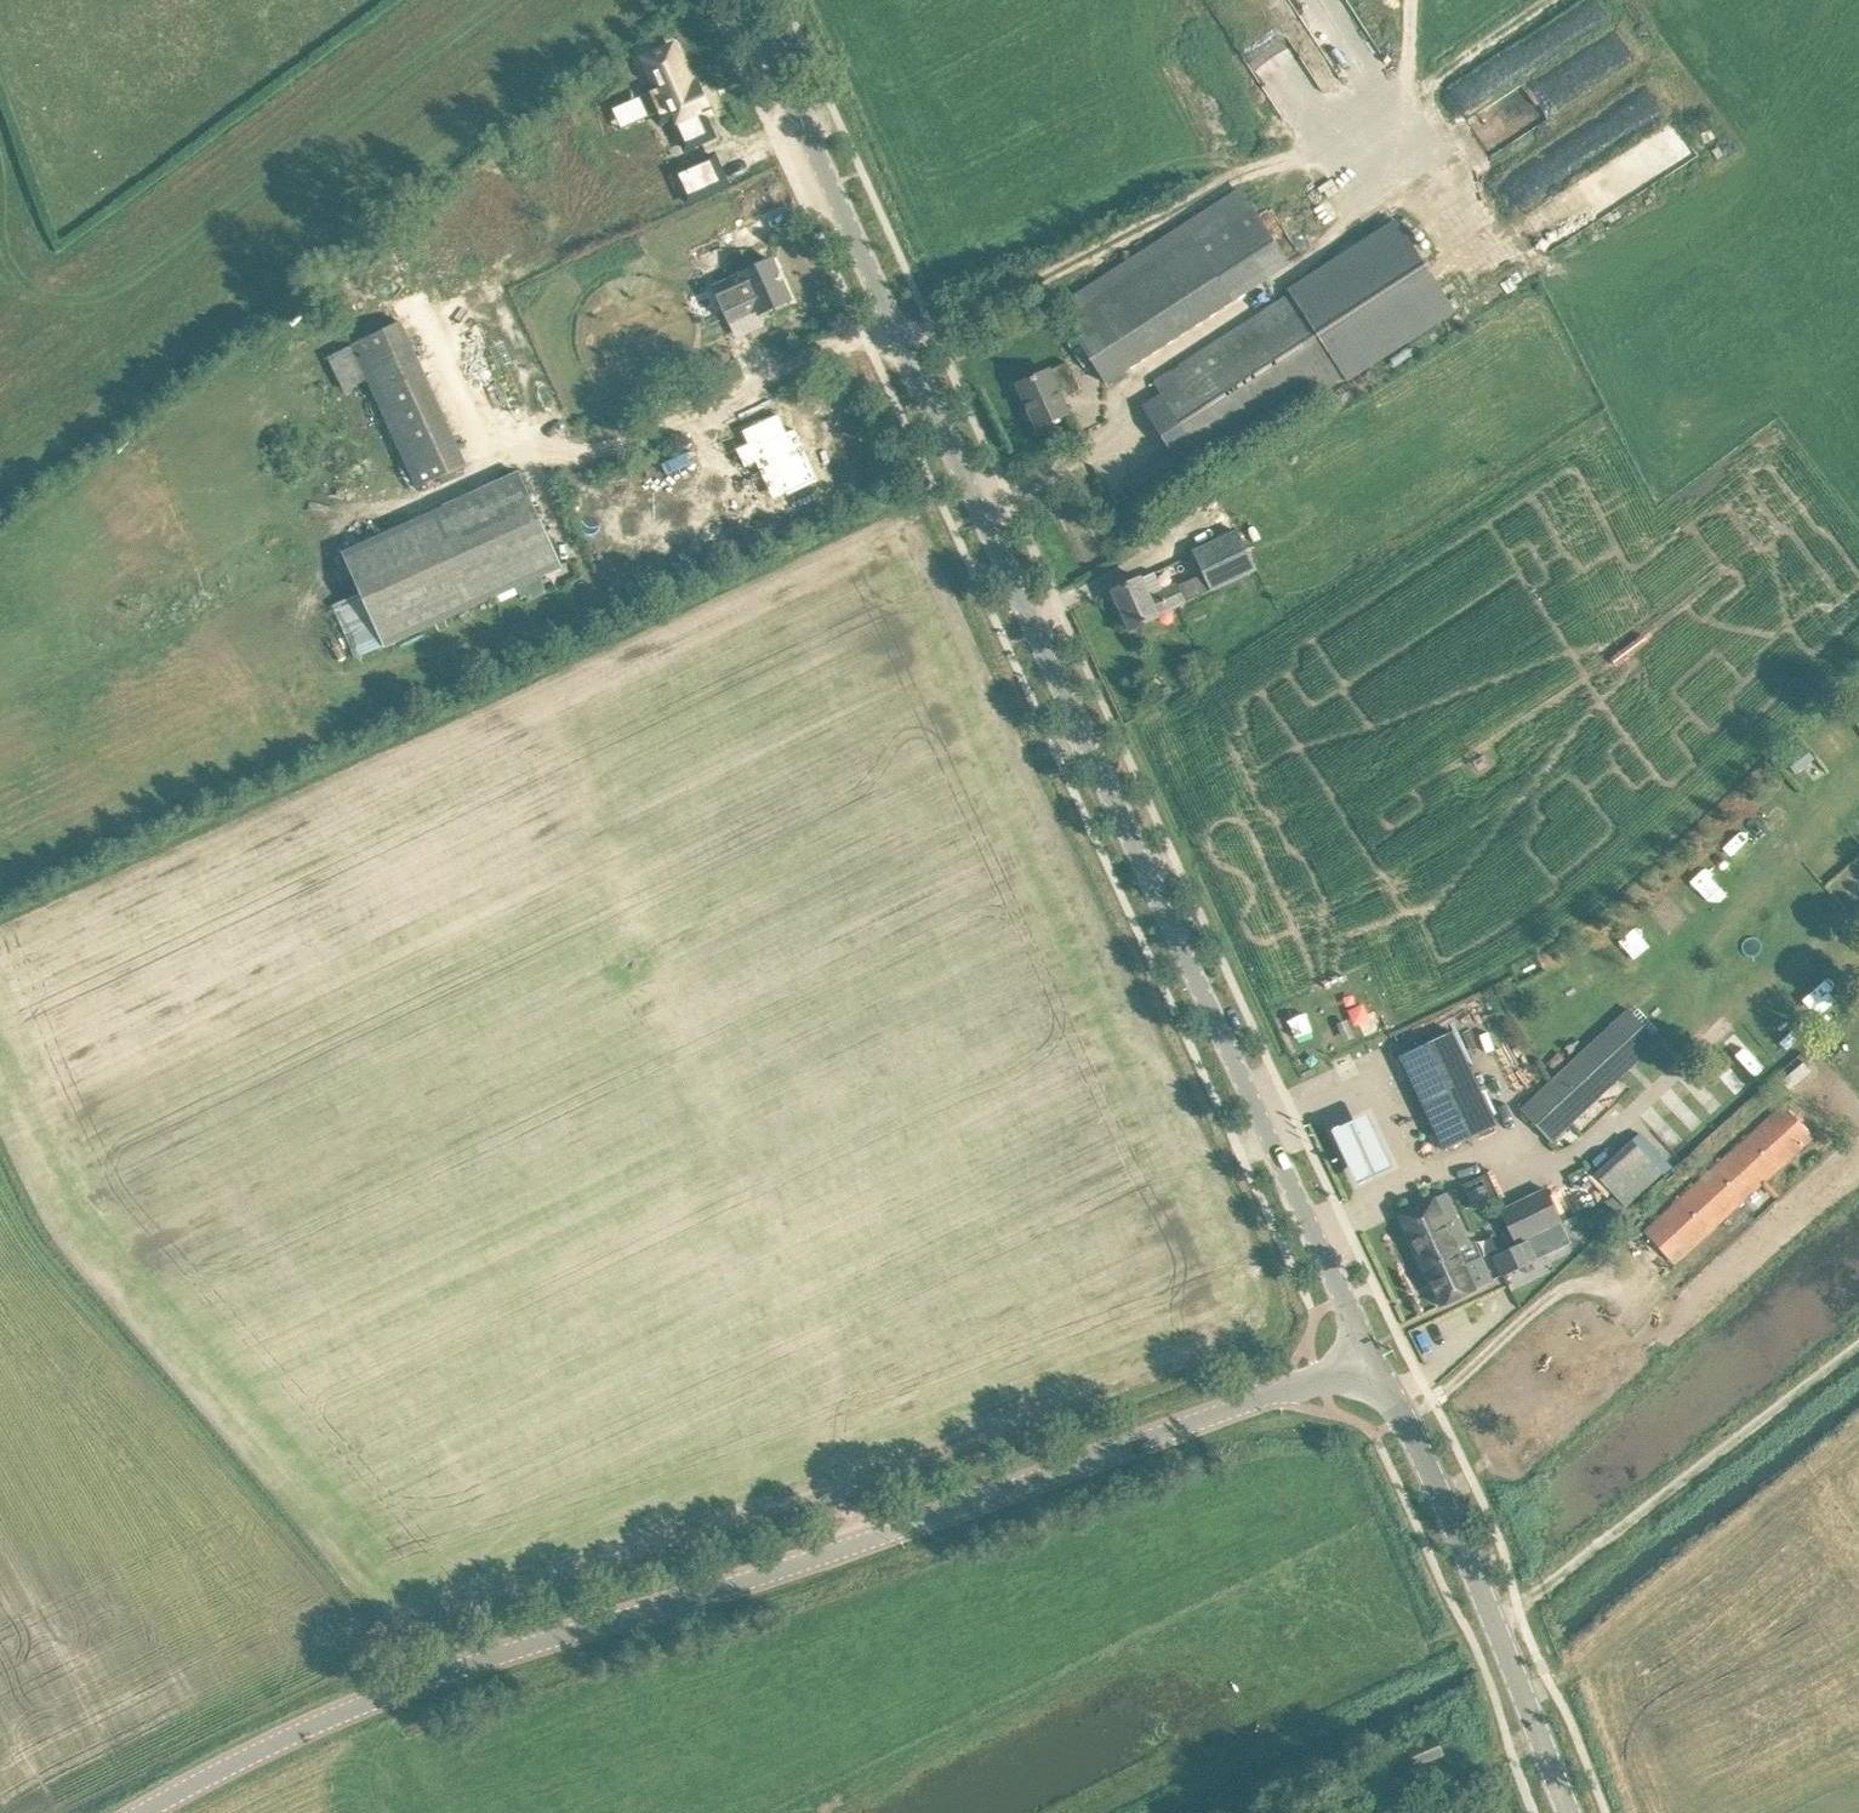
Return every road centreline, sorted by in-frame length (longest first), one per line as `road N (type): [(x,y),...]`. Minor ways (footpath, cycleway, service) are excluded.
road 1 (unclassified): [(1373,1360),(744,0)]
road 2 (tertiary): [(1373,1360),(822,1556),(389,1694),(144,1812)]
road 3 (tertiary): [(1494,1620),(1373,1360)]
road 4 (tertiary): [(1569,1812),(1494,1620)]

